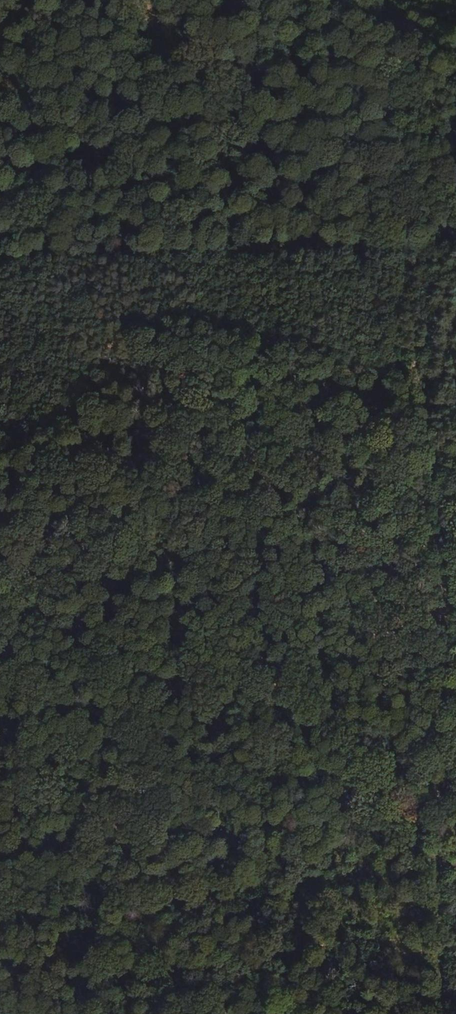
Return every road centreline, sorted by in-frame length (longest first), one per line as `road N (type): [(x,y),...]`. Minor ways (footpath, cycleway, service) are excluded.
road 1 (motorway): [(435,0),(258,256),(168,437),(108,624),(68,814),(46,1013)]
road 2 (motorway): [(139,1013),(165,795),(247,467),(310,275),(377,127),(455,13)]
road 3 (track): [(374,0),(442,592),(448,860)]
road 4 (track): [(0,569),(142,674),(455,864)]
road 5 (track): [(0,550),(99,554),(211,478),(257,480),(442,592)]
road 6 (track): [(0,260),(455,248)]

